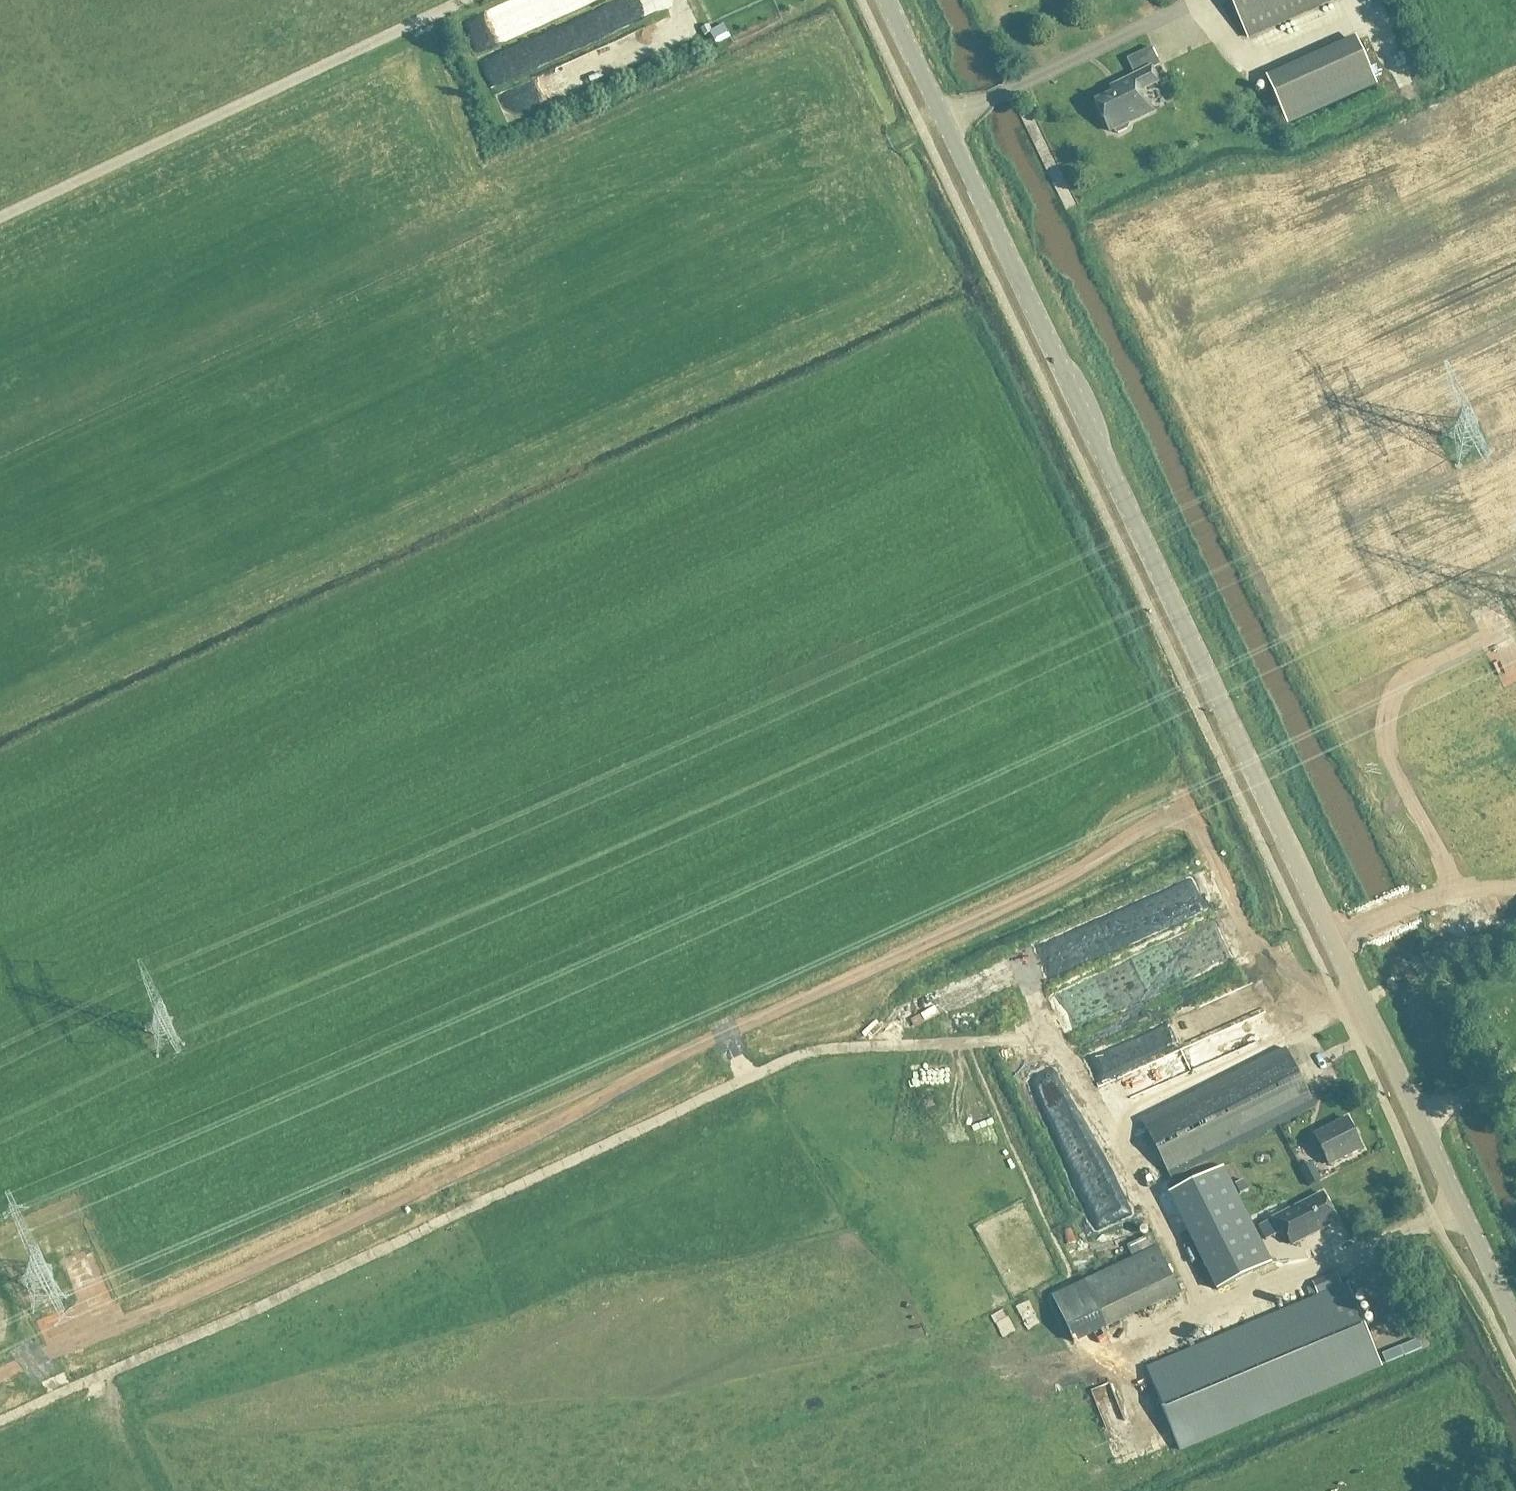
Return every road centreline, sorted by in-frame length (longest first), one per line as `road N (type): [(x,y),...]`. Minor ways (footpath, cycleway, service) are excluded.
road 1 (unclassified): [(1515,1325),(886,0)]
road 2 (track): [(1515,927),(1451,949),(1361,1004)]

